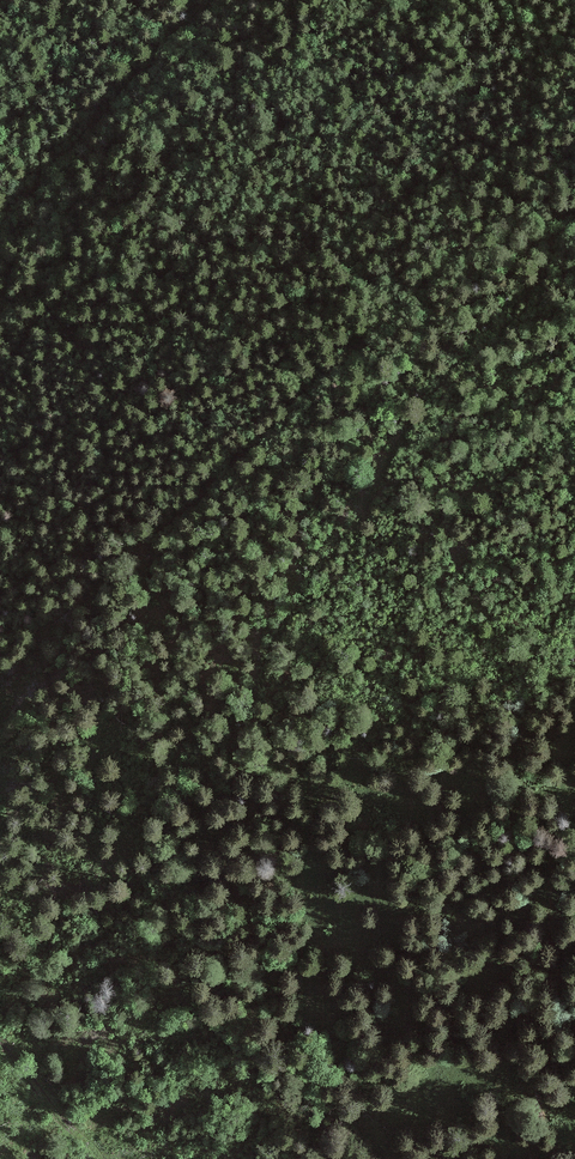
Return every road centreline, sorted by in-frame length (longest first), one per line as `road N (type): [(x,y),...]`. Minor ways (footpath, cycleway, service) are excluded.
road 1 (track): [(389,1158),(349,1039),(292,948),(245,804),(239,750),(265,662),(309,583),(429,398),(551,260)]
road 2 (track): [(382,1136),(257,936),(177,770),(166,686),(208,593)]
road 3 (track): [(0,222),(206,0)]

